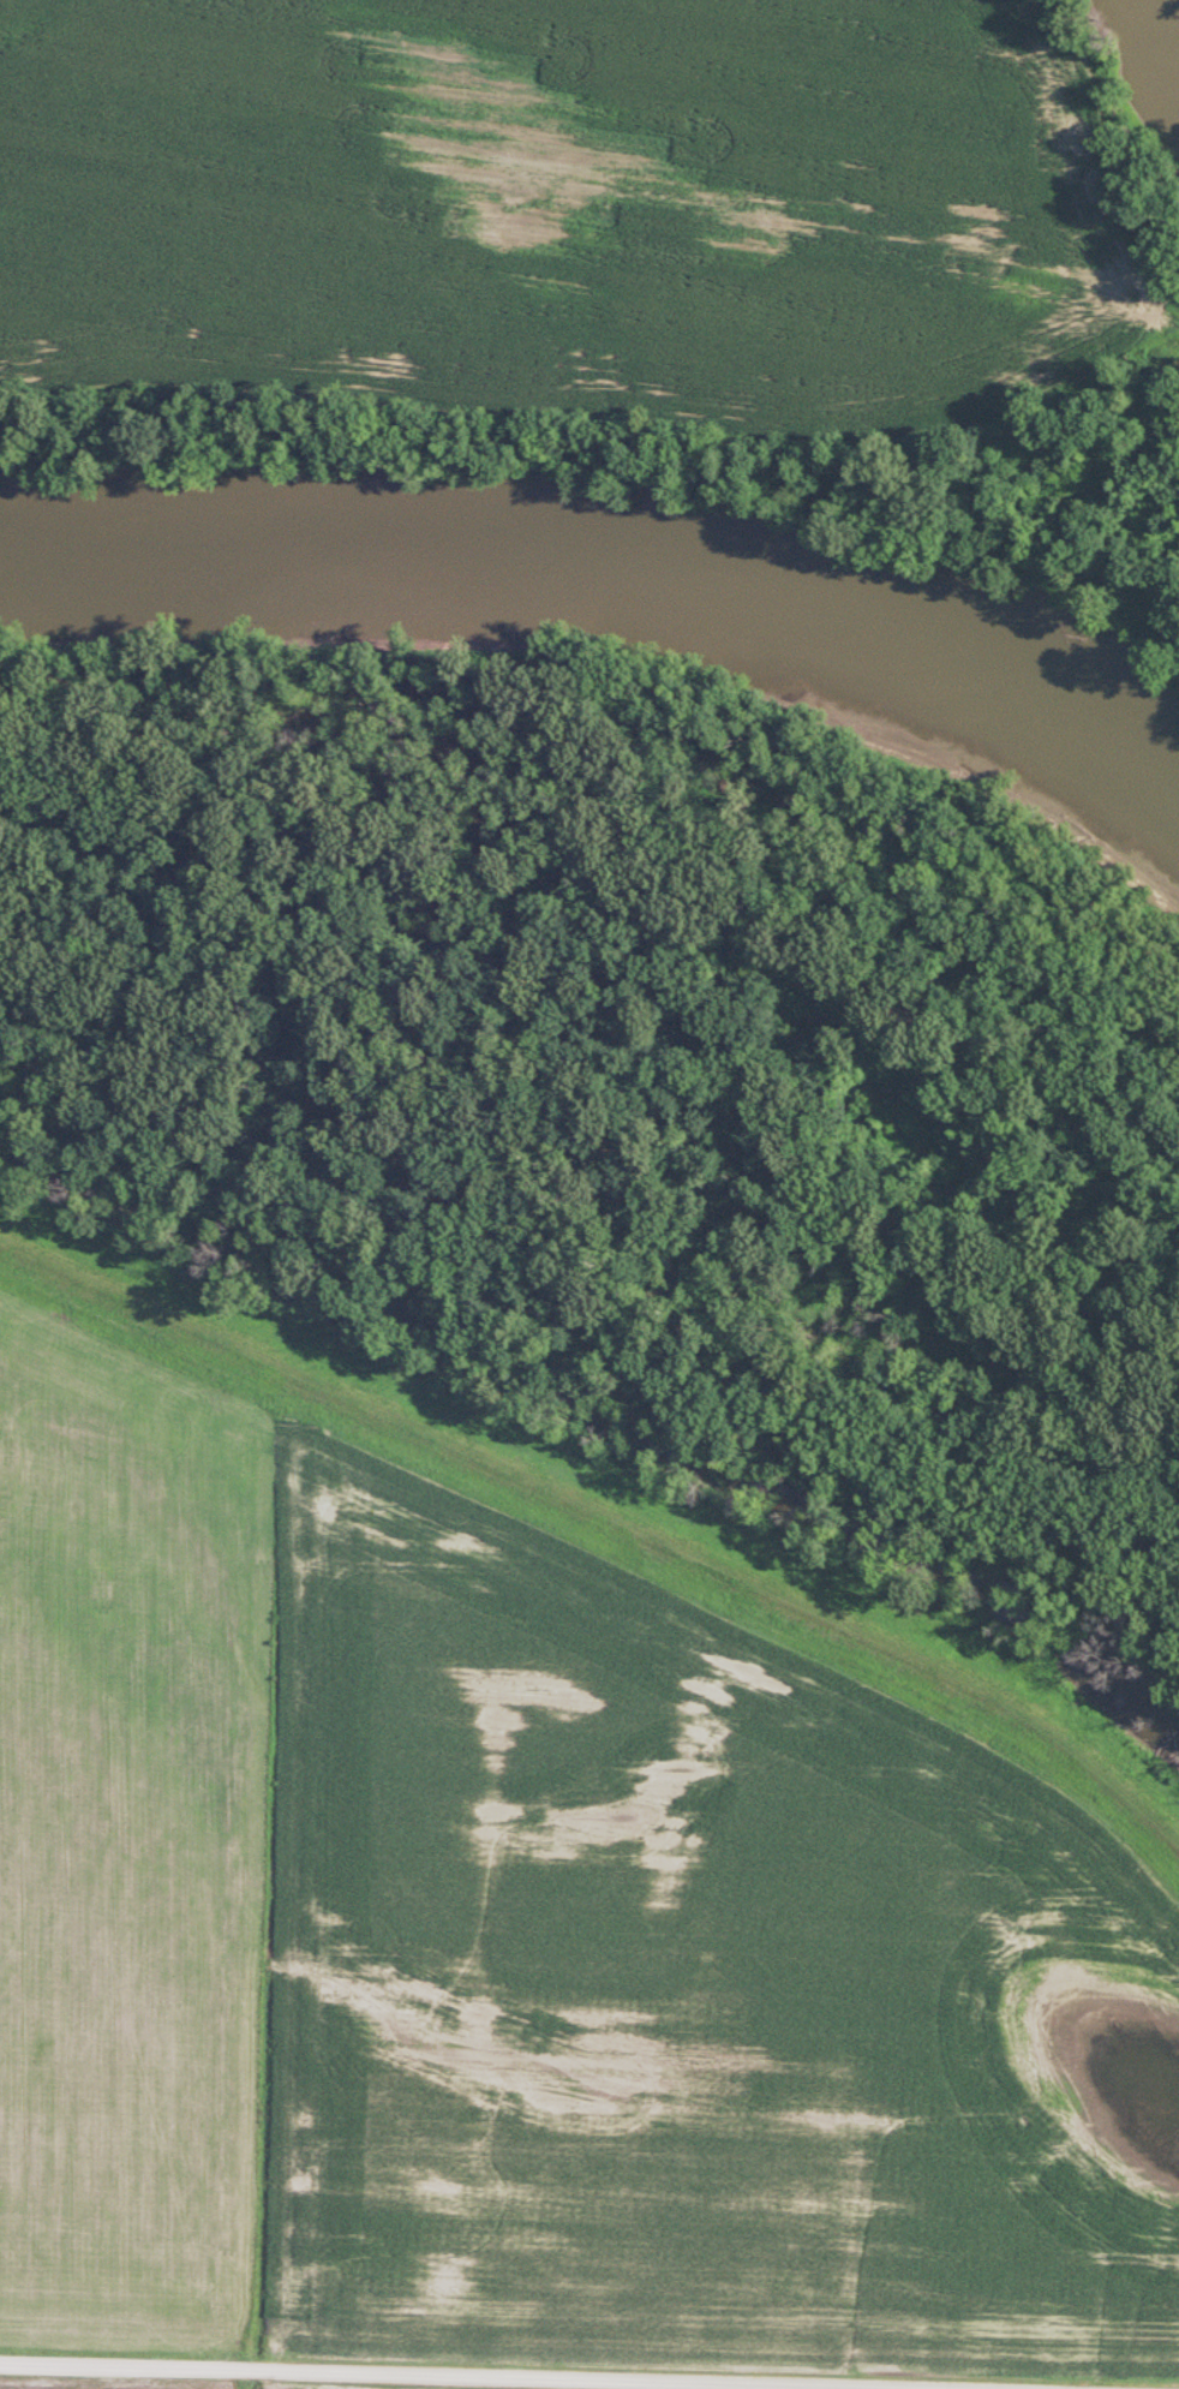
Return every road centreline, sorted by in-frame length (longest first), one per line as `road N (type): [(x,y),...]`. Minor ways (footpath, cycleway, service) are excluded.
road 1 (residential): [(930,2388),(0,2365)]

